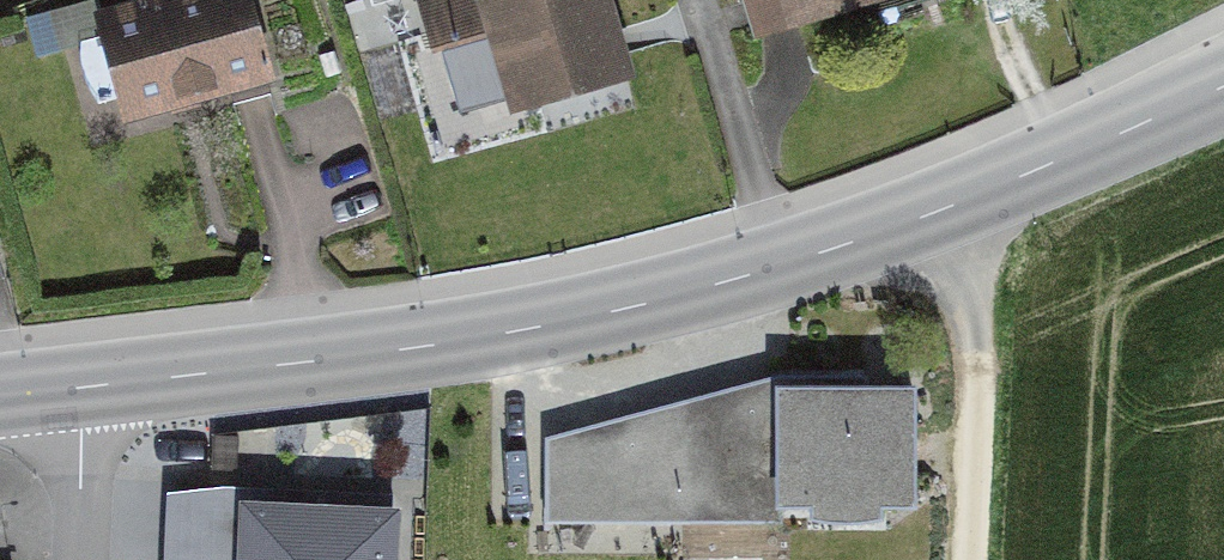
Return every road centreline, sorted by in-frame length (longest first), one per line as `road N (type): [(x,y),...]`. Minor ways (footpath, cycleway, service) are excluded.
road 1 (tertiary): [(84,387),(418,347),(693,292),(946,208),(1223,86)]
road 2 (track): [(946,208),(975,296),(981,353),(970,559)]
road 3 (residential): [(84,387),(76,559)]

